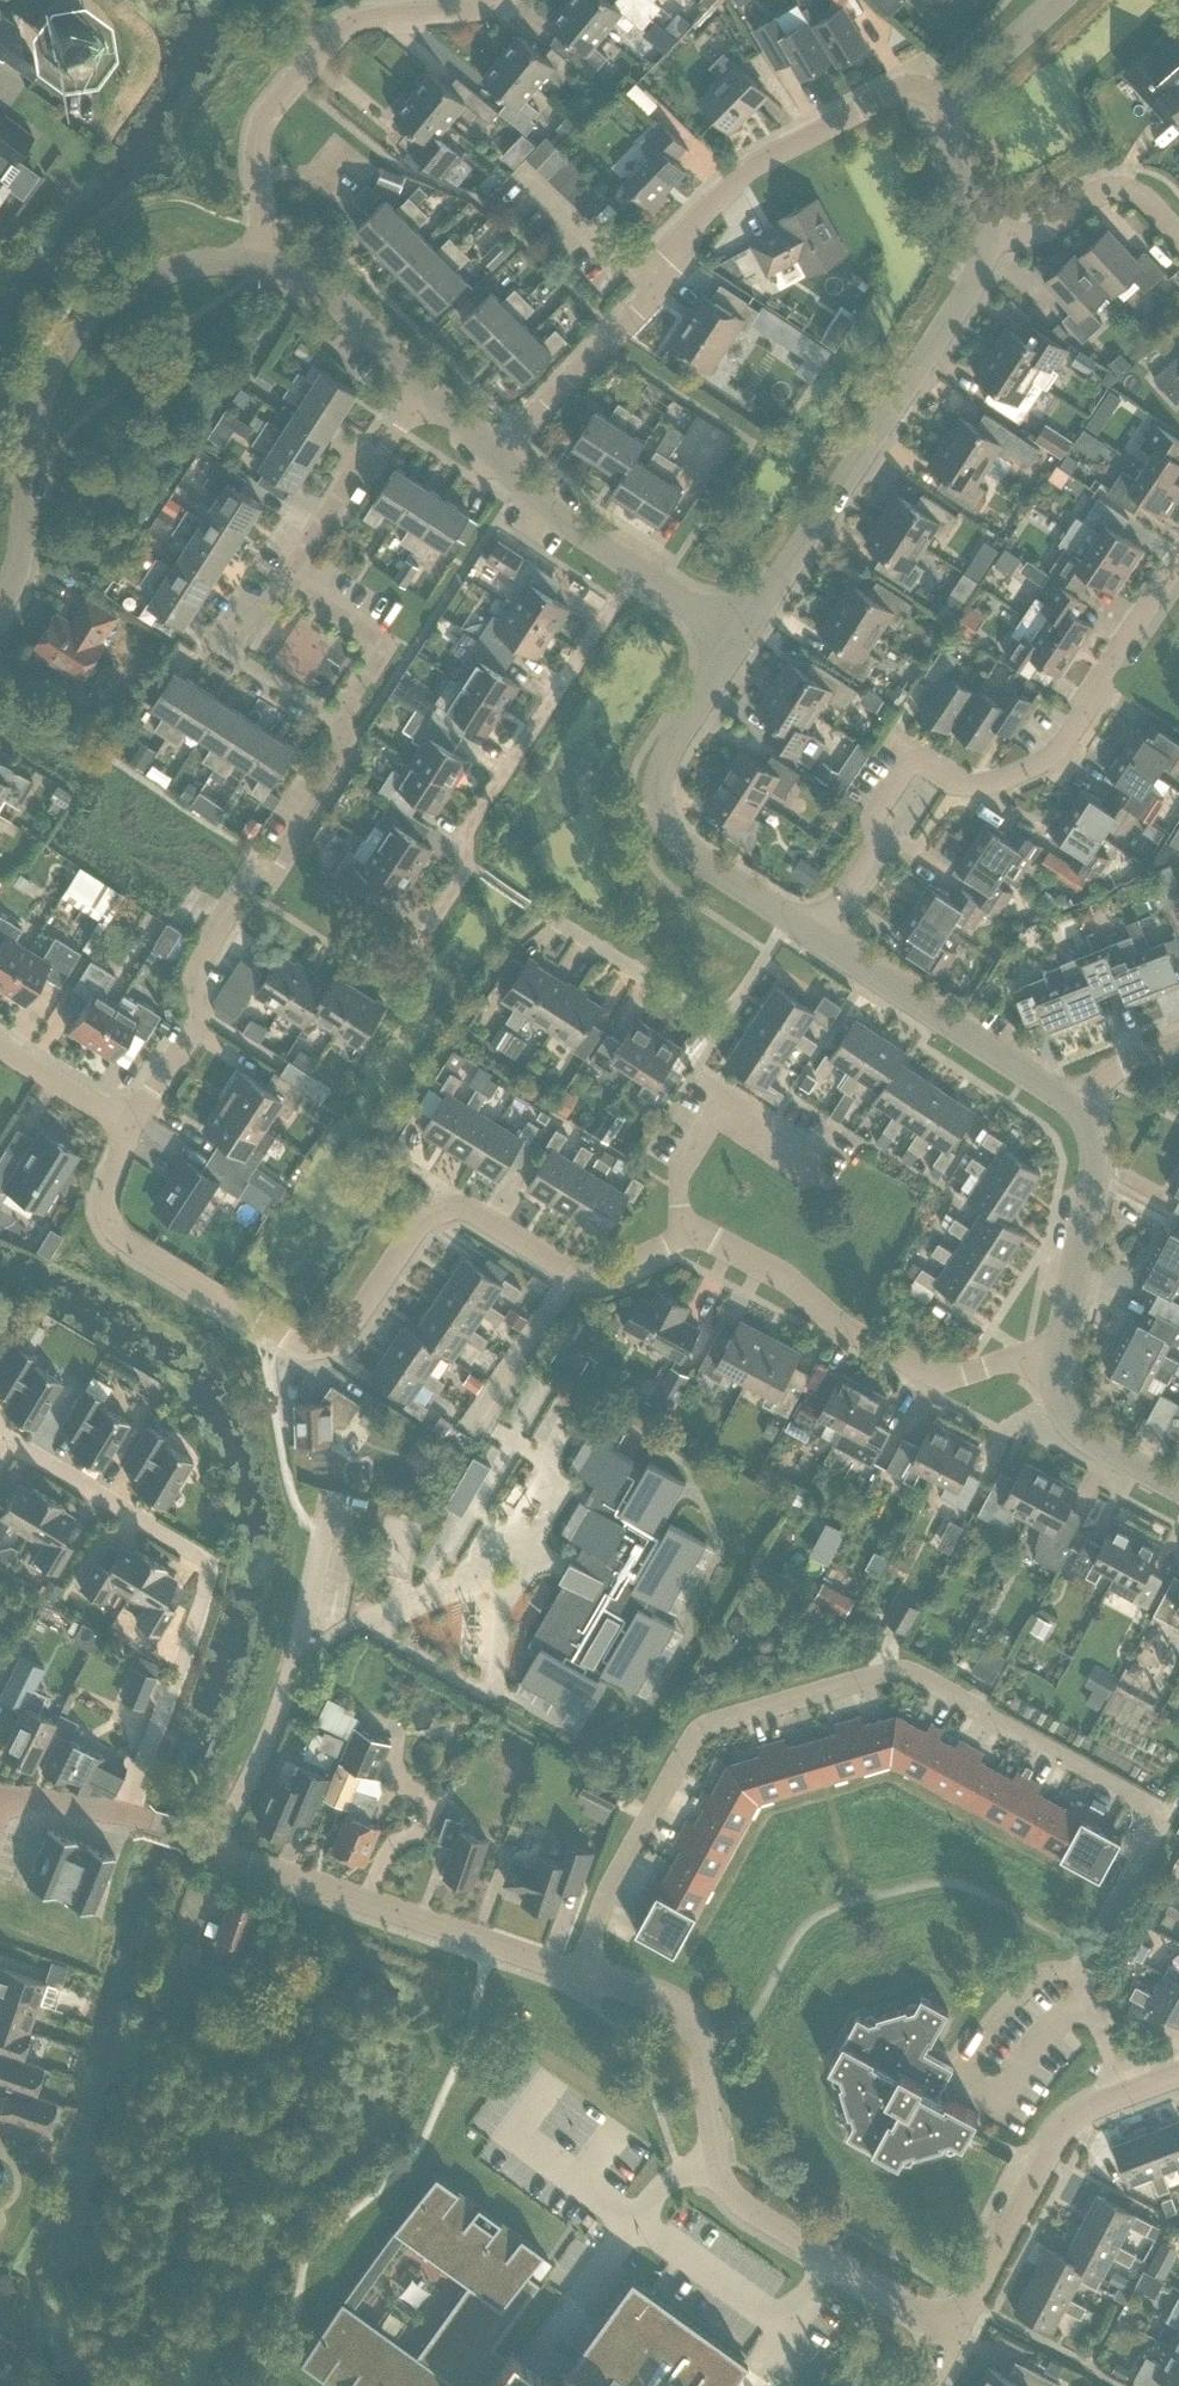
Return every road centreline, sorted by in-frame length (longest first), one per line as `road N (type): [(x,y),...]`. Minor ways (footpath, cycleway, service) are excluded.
road 1 (residential): [(581,1974),(607,1893),(701,1728),(890,1674),(927,1681),(1164,1812),(1083,1973)]
road 2 (residential): [(815,937),(871,854),(877,813),(905,769),(930,763),(981,786),(1050,757),(1178,560)]
road 3 (residential): [(956,2328),(755,2216),(724,2180),(698,2047),(682,2012),(581,1974)]
road 4 (residential): [(269,1328),(308,1347),(344,1341),(424,1228),(451,1208),(485,1216),(570,1269),(606,1274),(686,1239)]
road 5 (residential): [(0,1437),(206,1564),(207,1589),(122,1816)]
road 6 (residential): [(0,601),(20,557),(43,394),(81,326),(120,293),(173,269),(269,266)]
road 7 (residential): [(744,634),(976,280),(987,236)]
road 8 (residential): [(132,1124),(189,1038),(220,953),(344,764),(351,729)]
road 9 (residential): [(414,950),(469,864),(469,830),(634,572)]
road 10 (residential): [(269,266),(262,131),(336,36),(371,17),(504,0)]
road 11 (residential): [(1057,1362),(1027,1358),(945,1377),(917,1369),(746,1253),(686,1239)]
road 12 (residential): [(654,290),(702,215),(756,165),(897,91),(959,100)]
road 13 (residential): [(581,1974),(221,1848)]
road 14 (residential): [(783,920),(669,844),(657,787),(671,751),(744,634)]
road 15 (residential): [(1083,1973),(1038,1979),(984,2033),(968,2075),(975,2087),(996,2096),(1089,1998)]
road 16 (residential): [(221,1848),(269,1743),(324,1531)]
road 17 (residential): [(550,919),(725,1021),(783,920)]
road 18 (residential): [(1075,1102),(815,937)]
road 19 (residential): [(956,2328),(1053,2141),(1089,2109),(1128,2092)]
road 20 (residential): [(132,1124),(107,1184),(114,1227),(269,1328)]
road 21 (residential): [(1057,1362),(1093,1157),(1075,1102)]
road 22 (residential): [(351,729),(228,644),(289,559)]
road 23 (residential): [(686,1239),(679,1200),(689,1153),(723,1103),(806,1156)]
road 24 (residential): [(351,729),(402,659),(289,559)]
road 25 (residential): [(493,456),(654,290)]
road 26 (residential): [(1178,235),(1141,194),(1119,187),(1096,191),(1035,235),(987,236)]
road 27 (residential): [(289,559),(427,387)]
road 28 (residential): [(427,387),(324,290),(269,266)]
road 29 (residential): [(1178,1489),(1071,1423),(1057,1362)]
road 30 (residential): [(634,572),(576,539),(493,456)]
road 31 (residential): [(0,1697),(49,1586),(102,1614)]
road 32 (residential): [(0,1044),(132,1124)]
road 33 (residential): [(654,290),(537,201)]
road 34 (residential): [(987,236),(950,138),(959,100)]
road 35 (residential): [(959,100),(1060,0)]
road 36 (residential): [(744,634),(634,572)]
road 37 (residential): [(0,1796),(122,1816)]
road 38 (residential): [(1178,1044),(1130,1062),(1075,1102)]

